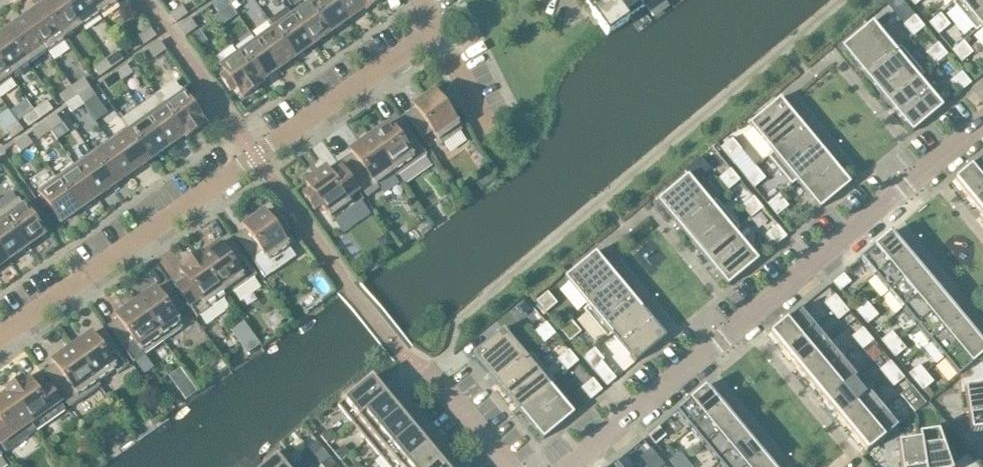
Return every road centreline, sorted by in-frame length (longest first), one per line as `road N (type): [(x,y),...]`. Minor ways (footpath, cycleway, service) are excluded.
road 1 (residential): [(569,466),(982,118)]
road 2 (residential): [(0,337),(429,31)]
road 3 (residential): [(507,466),(428,370)]

